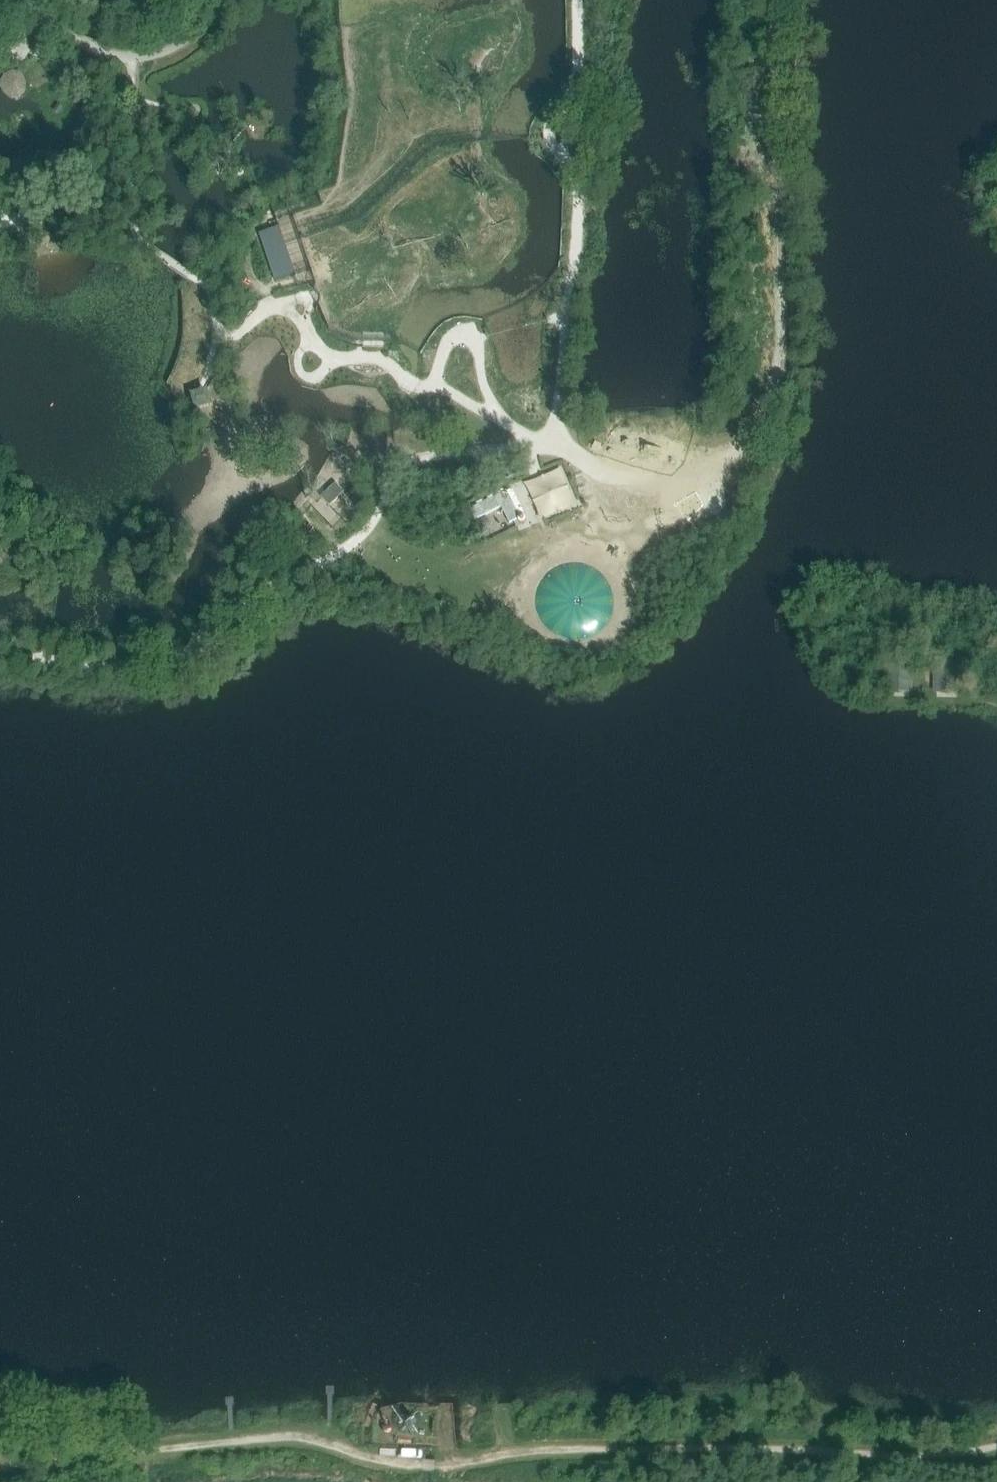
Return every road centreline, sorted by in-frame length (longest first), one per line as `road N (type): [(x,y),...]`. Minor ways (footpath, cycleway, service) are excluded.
road 1 (track): [(775,0),(780,349),(759,421),(728,453)]

